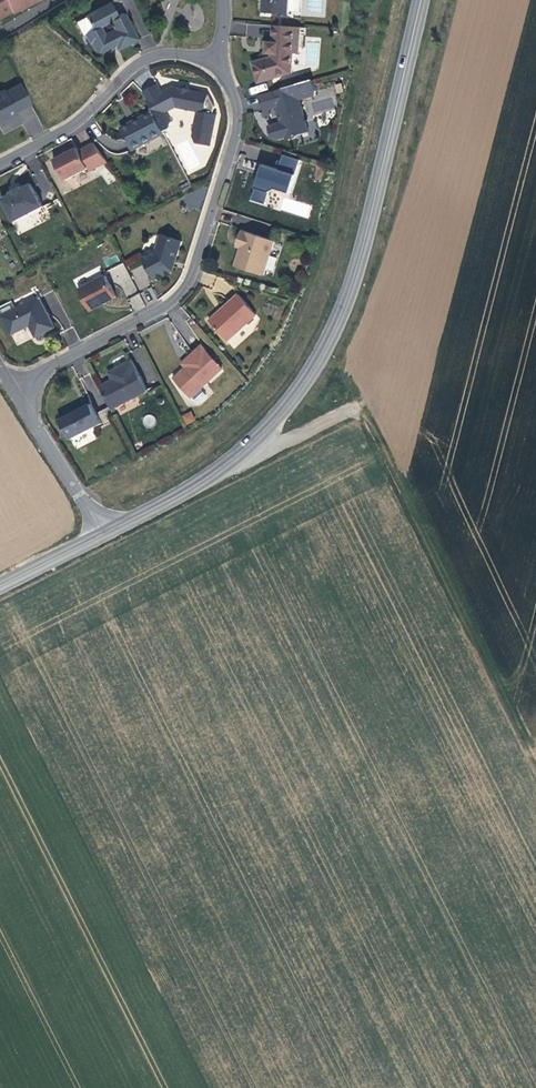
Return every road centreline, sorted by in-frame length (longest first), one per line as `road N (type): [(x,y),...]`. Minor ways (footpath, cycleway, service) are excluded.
road 1 (tertiary): [(420,0),(357,265),(309,375),(229,463),(102,535)]
road 2 (track): [(535,756),(360,407),(229,463)]
road 3 (residential): [(15,390),(177,300),(191,279),(240,118),(210,65)]
road 4 (residential): [(0,165),(75,125),(146,60),(180,56),(210,65)]
road 5 (residential): [(102,535),(15,390)]

